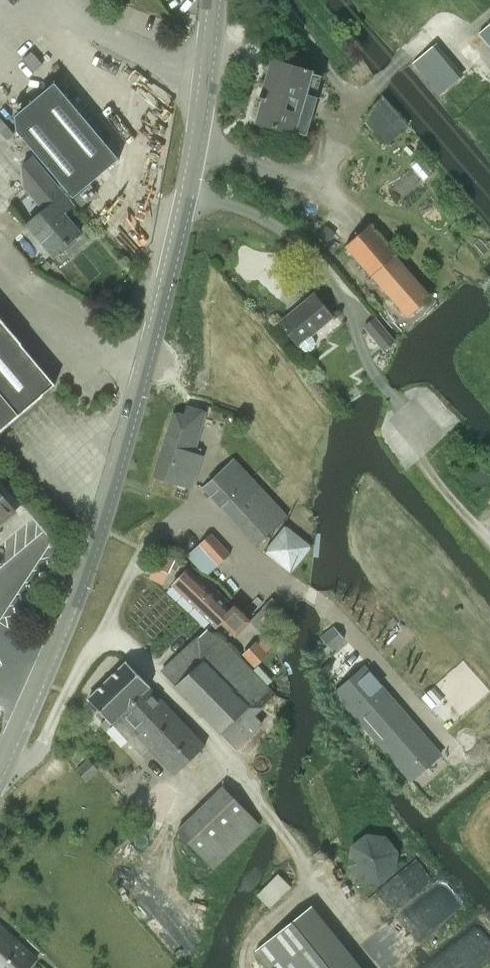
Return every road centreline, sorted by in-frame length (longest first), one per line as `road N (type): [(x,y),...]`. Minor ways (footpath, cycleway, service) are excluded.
road 1 (tertiary): [(213,0),(198,145),(147,357),(82,577),(0,757)]

